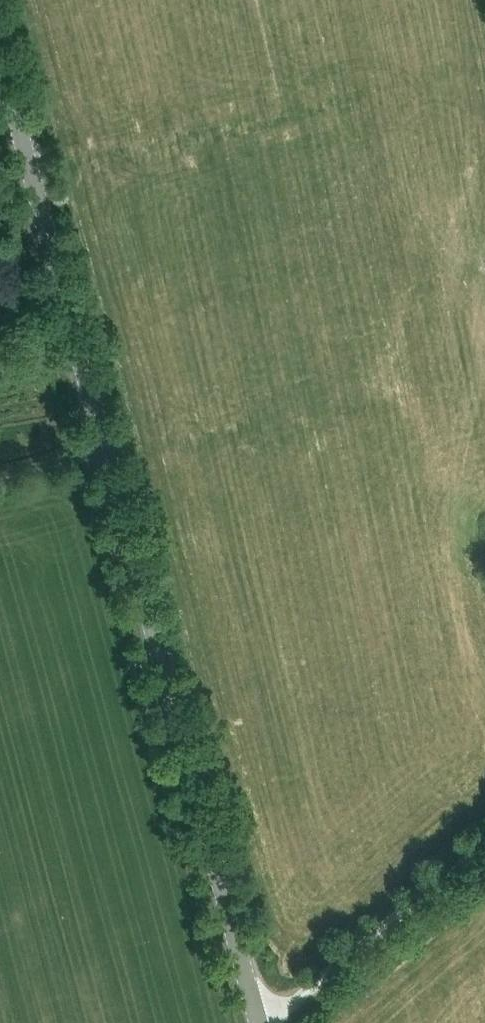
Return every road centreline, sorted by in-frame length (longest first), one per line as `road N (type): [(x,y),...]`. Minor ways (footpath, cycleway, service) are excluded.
road 1 (tertiary): [(258,1022),(0,64)]
road 2 (unclassified): [(265,1022),(484,840)]

